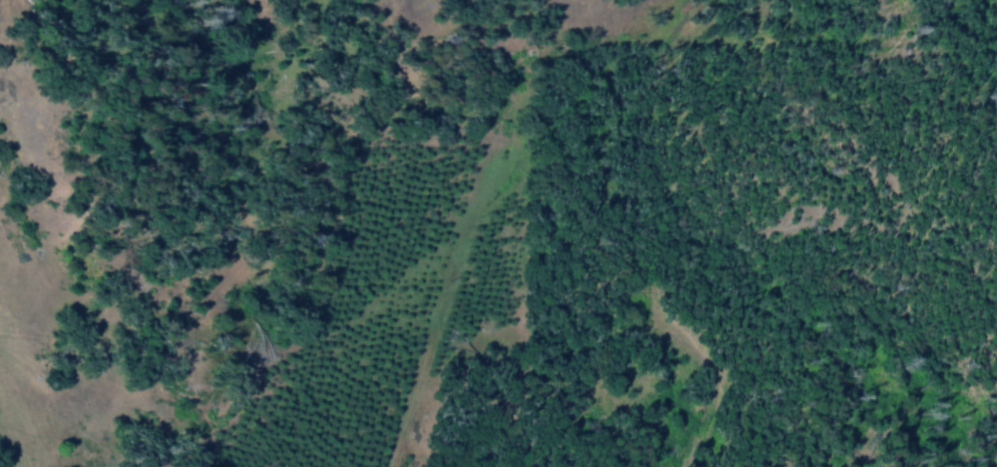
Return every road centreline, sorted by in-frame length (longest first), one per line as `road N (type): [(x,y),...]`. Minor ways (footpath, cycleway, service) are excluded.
road 1 (track): [(677,466),(715,379),(698,342),(663,307)]

